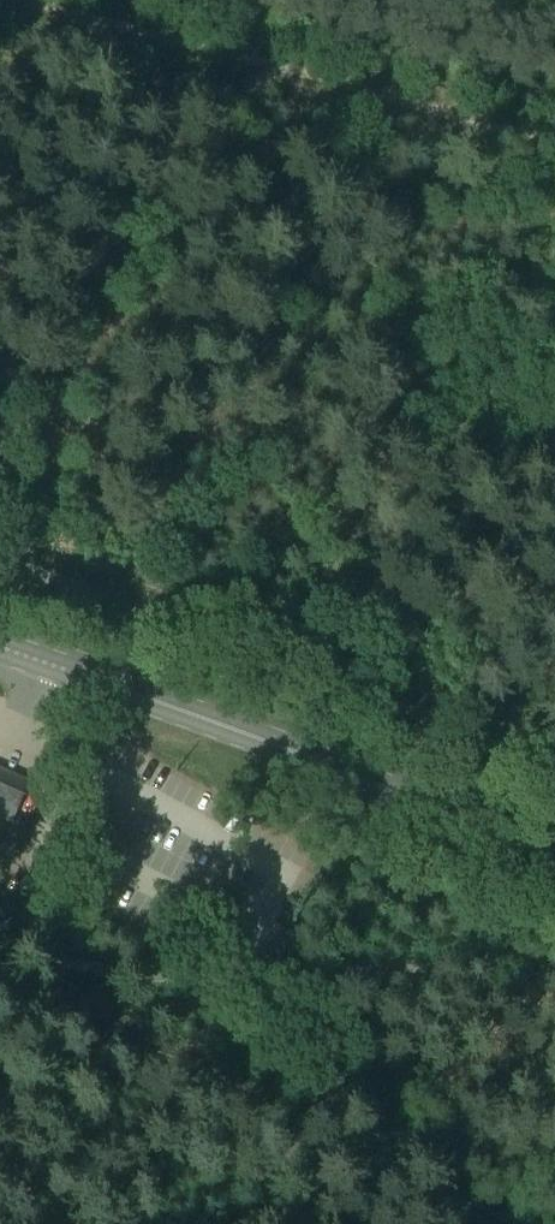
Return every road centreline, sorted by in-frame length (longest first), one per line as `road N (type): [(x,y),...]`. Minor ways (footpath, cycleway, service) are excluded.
road 1 (primary): [(0,653),(441,821),(554,876)]
road 2 (track): [(0,528),(208,597),(554,736)]
road 3 (track): [(48,0),(554,135)]

